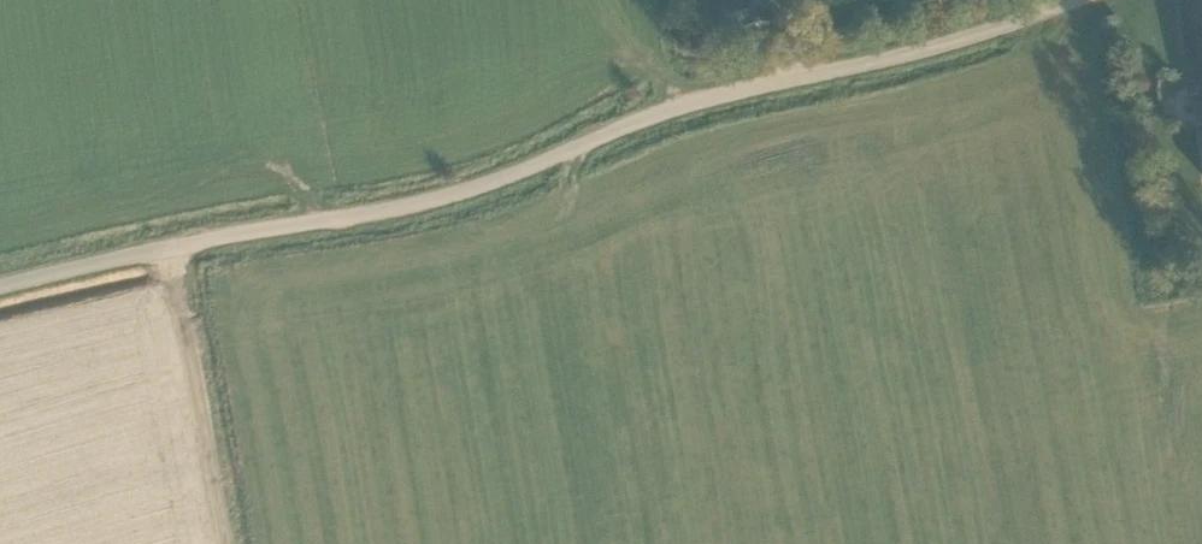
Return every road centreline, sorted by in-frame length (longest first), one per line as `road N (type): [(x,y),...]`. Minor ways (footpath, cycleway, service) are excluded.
road 1 (tertiary): [(0,292),(451,199),(694,105),(979,38),(1085,0)]

